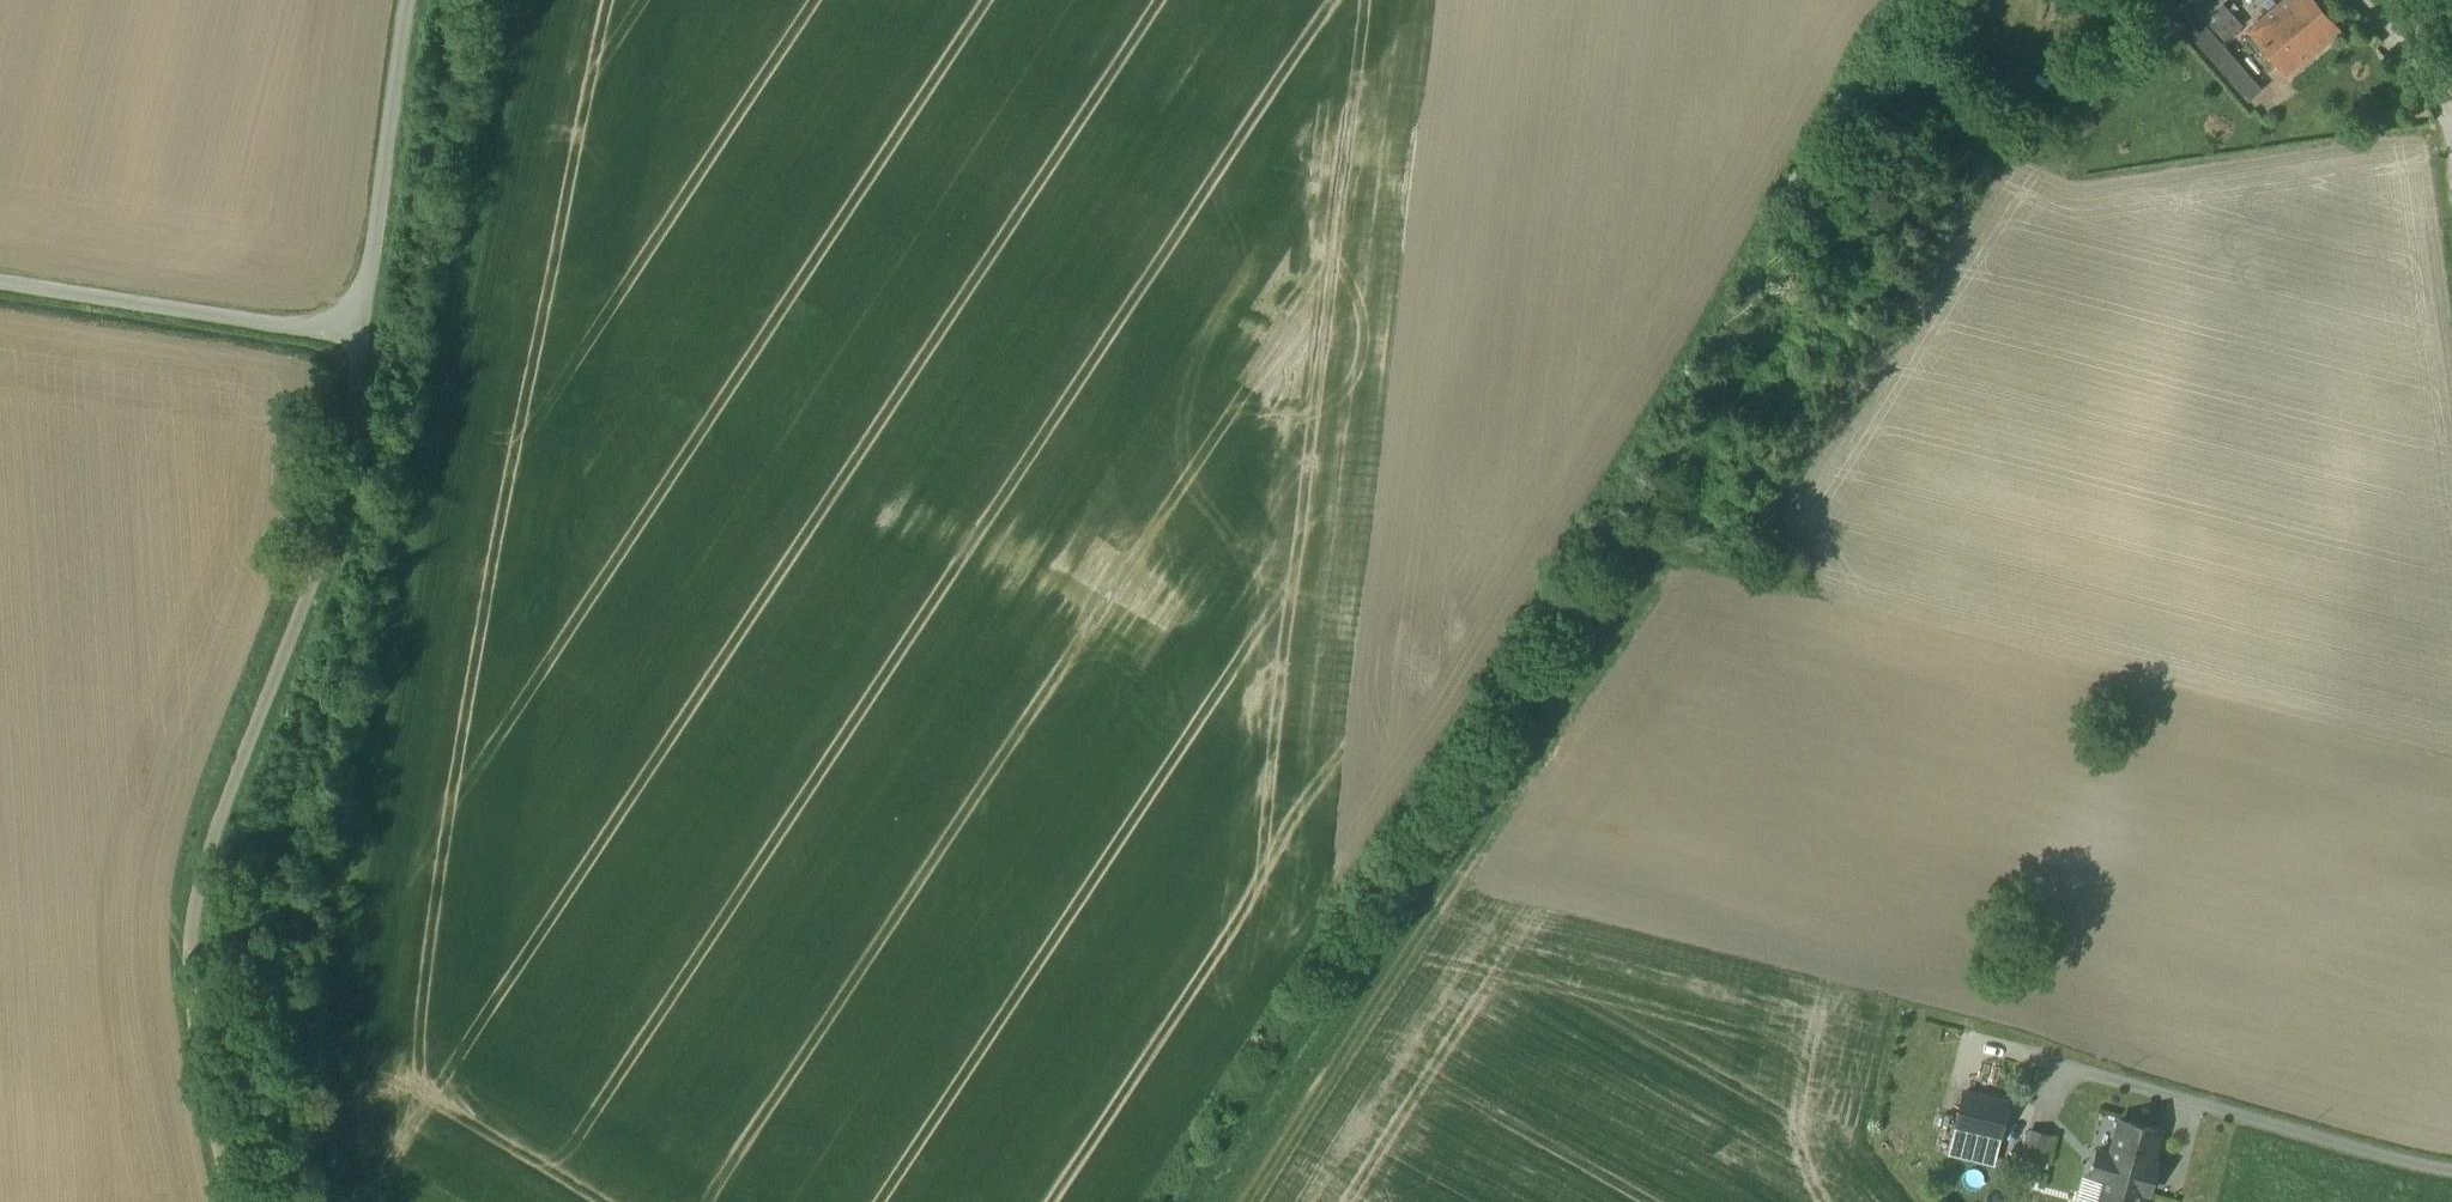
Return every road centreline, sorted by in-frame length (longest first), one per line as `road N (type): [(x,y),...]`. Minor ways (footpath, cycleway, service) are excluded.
road 1 (unclassified): [(233,1201),(195,984),(194,876),(222,770),(340,468),(363,336)]
road 2 (unclassified): [(0,286),(363,336)]
road 3 (unclassified): [(363,336),(416,0)]
road 4 (unclassified): [(2398,0),(2413,55),(2451,117)]

